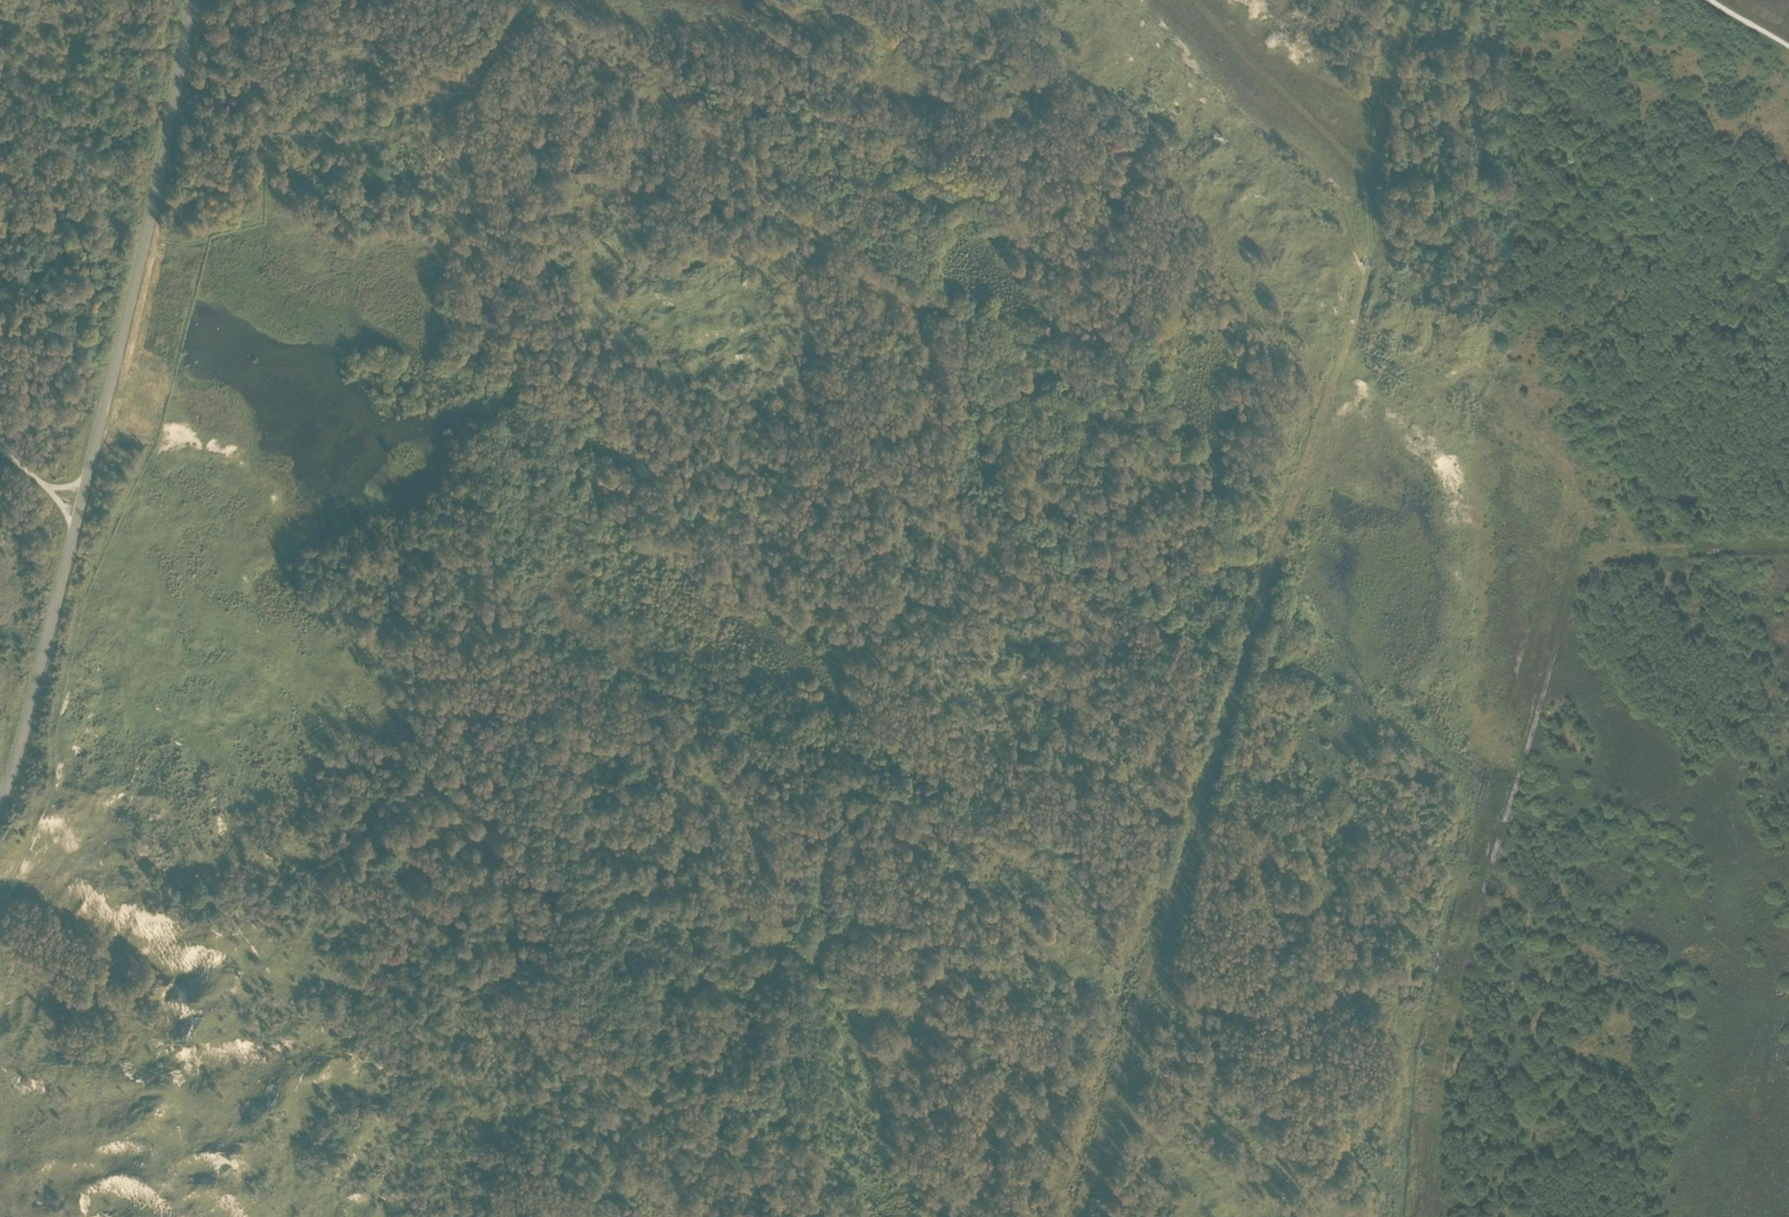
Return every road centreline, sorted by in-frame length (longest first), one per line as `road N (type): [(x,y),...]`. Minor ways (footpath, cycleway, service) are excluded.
road 1 (unclassified): [(0,805),(133,287),(193,0)]

